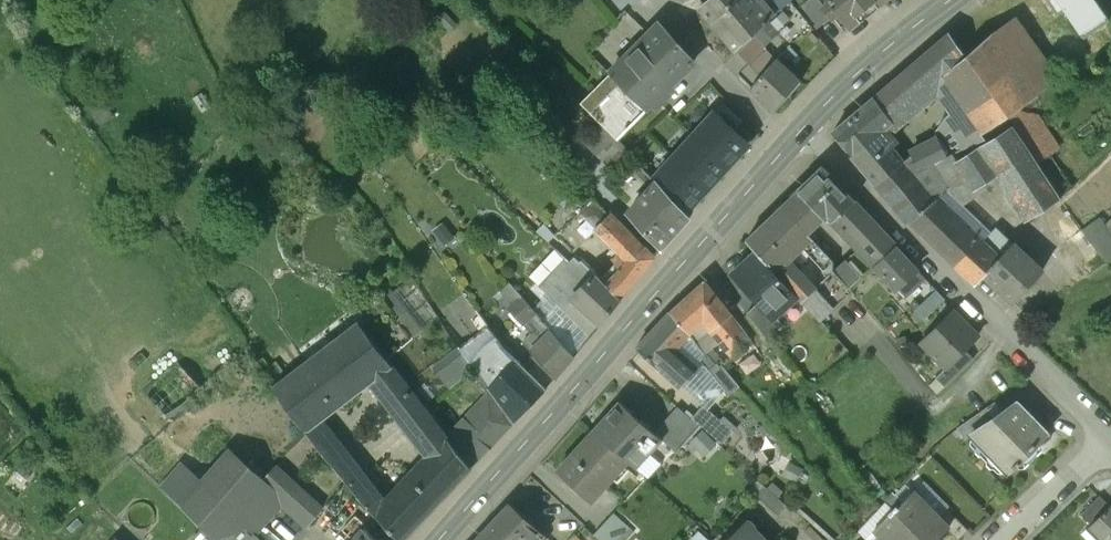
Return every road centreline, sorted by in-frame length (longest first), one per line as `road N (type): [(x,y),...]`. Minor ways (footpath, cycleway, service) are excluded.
road 1 (secondary): [(788,146),(445,539)]
road 2 (residential): [(1109,435),(891,223),(806,127)]
road 3 (residential): [(654,0),(788,146)]
road 4 (secondary): [(951,0),(806,127)]
road 5 (residential): [(1002,539),(1109,435)]

